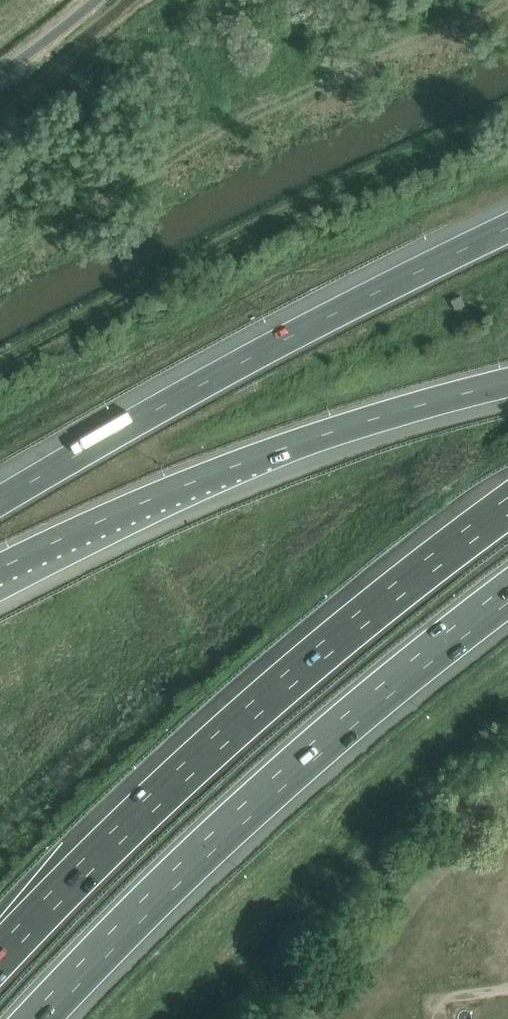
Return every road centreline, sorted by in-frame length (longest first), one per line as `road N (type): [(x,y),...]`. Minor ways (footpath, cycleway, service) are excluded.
road 1 (motorway): [(507,505),(191,761),(0,954)]
road 2 (motorway): [(36,1018),(247,809),(507,594)]
road 3 (motorway): [(507,226),(309,324),(0,497)]
road 4 (motorway): [(0,568),(266,454),(507,385)]

